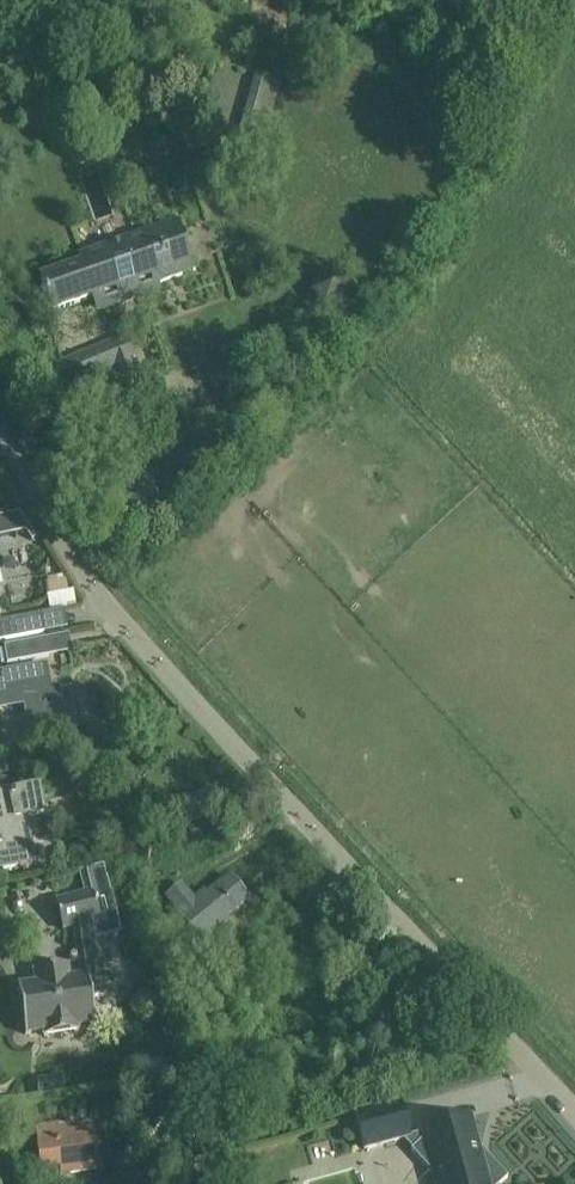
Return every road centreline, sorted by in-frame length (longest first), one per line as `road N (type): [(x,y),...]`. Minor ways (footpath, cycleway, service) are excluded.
road 1 (unclassified): [(0,425),(107,592),(574,1092)]

